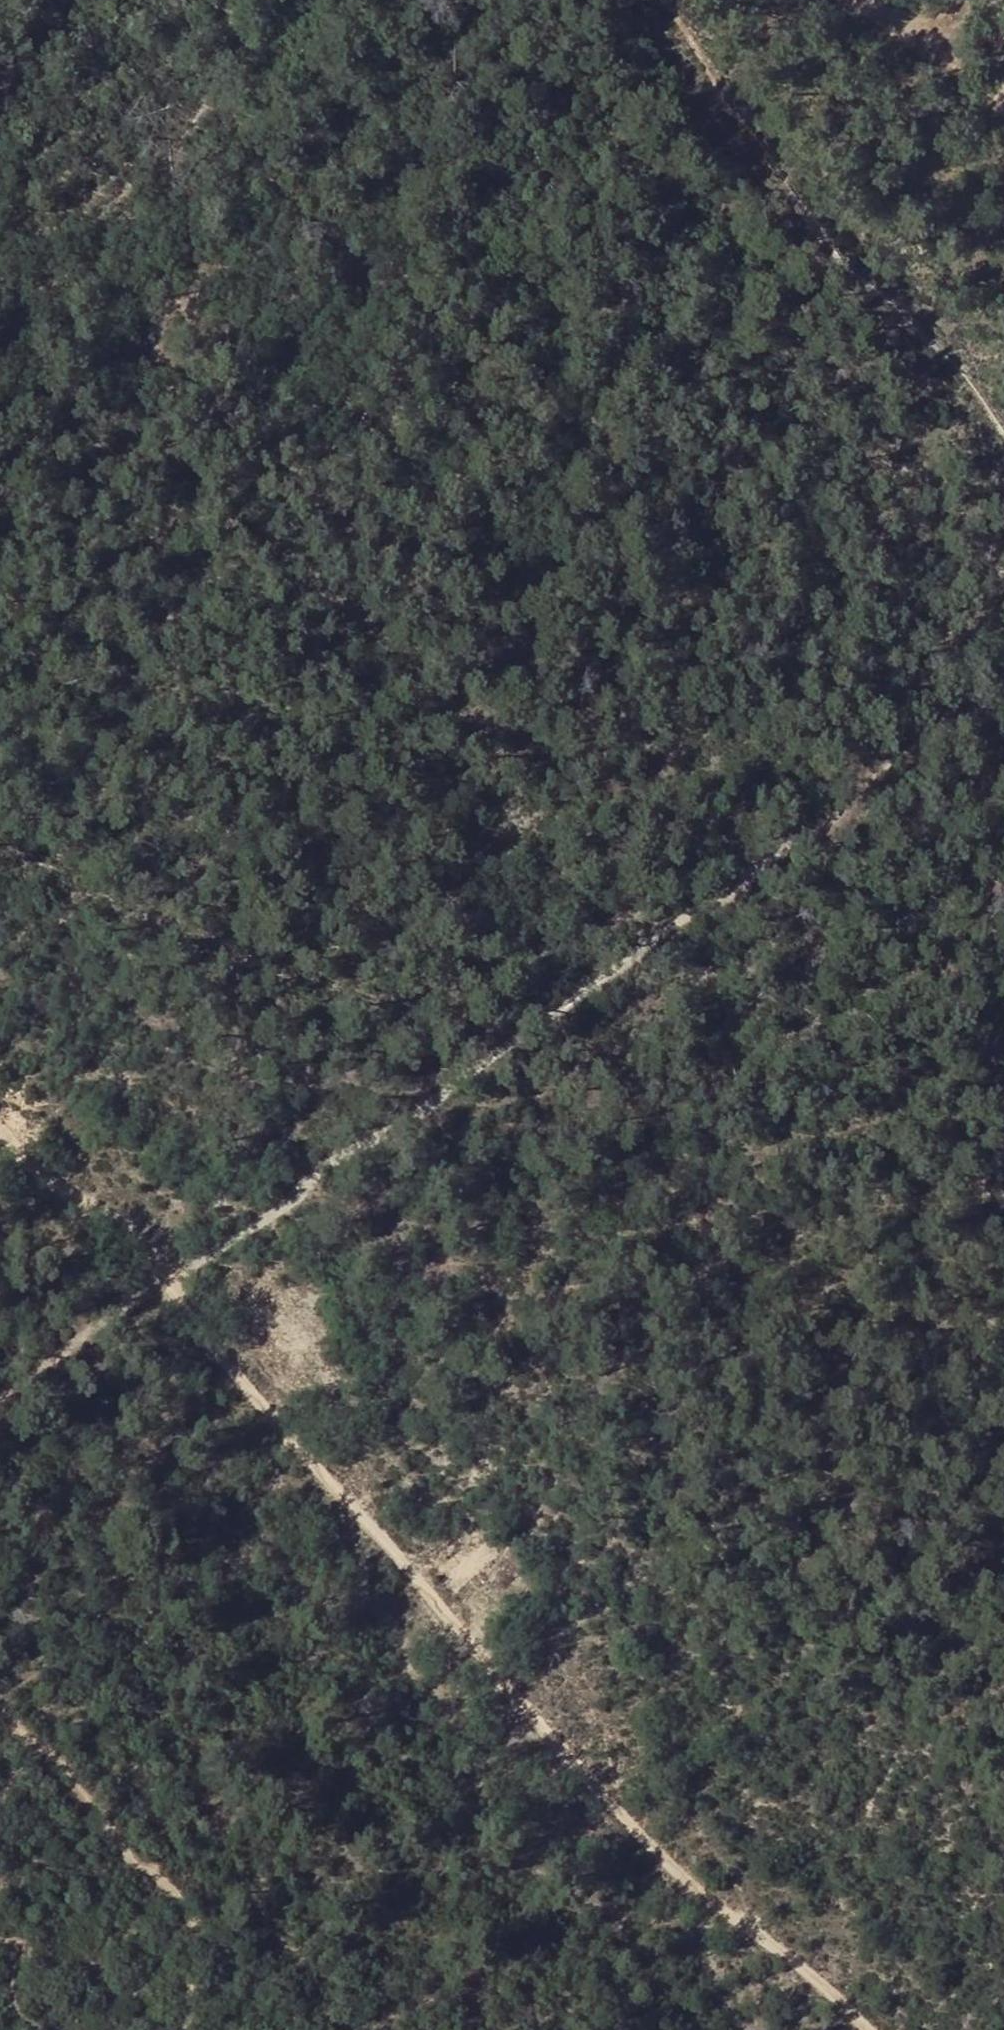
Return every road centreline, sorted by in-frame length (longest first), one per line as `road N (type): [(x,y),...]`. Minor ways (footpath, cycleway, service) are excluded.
road 1 (track): [(858,0),(1003,100)]

